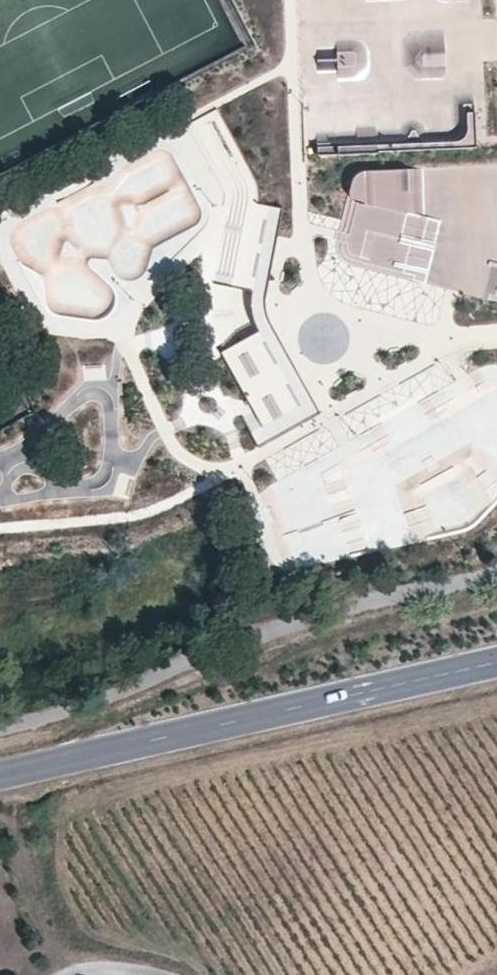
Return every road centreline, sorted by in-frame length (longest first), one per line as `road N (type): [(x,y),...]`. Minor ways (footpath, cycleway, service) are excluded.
road 1 (secondary): [(0,776),(496,660)]
road 2 (track): [(76,967),(49,920),(18,771)]

